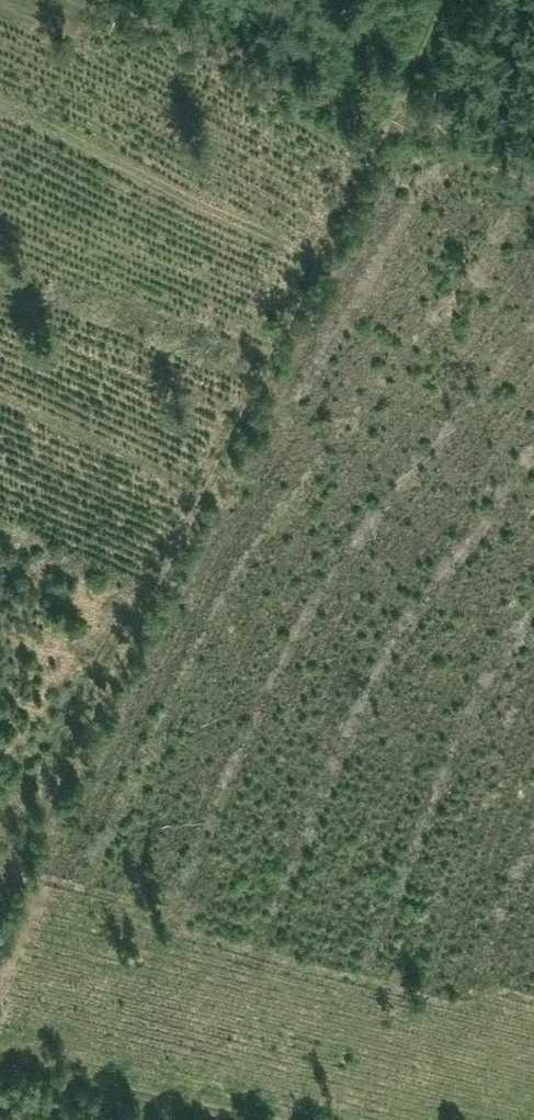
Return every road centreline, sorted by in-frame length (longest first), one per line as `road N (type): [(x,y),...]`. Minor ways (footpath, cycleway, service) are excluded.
road 1 (track): [(0,909),(430,0)]
road 2 (track): [(0,1055),(248,1119)]
road 3 (track): [(533,186),(379,108)]

